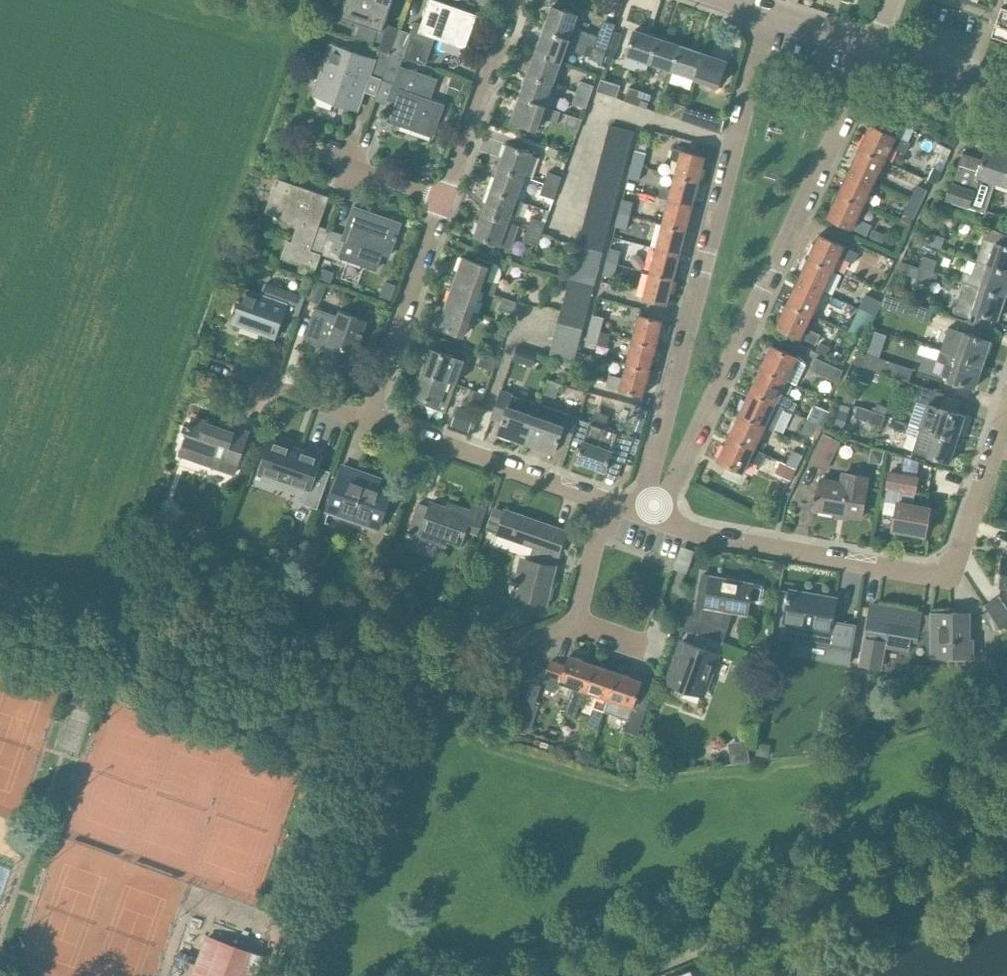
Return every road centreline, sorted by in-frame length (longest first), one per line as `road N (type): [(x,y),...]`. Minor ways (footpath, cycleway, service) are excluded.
road 1 (residential): [(649,519),(680,471),(871,50)]
road 2 (residential): [(768,15),(655,451),(649,519)]
road 3 (residential): [(649,519),(707,536),(938,572),(958,555),(1006,411)]
road 4 (residential): [(604,503),(364,420)]
road 5 (residential): [(364,420),(442,200)]
road 6 (residential): [(442,200),(513,0)]
road 7 (residential): [(645,647),(576,625),(604,503)]
road 8 (residential): [(364,420),(212,368)]
road 9 (unclassified): [(1006,93),(871,50)]

